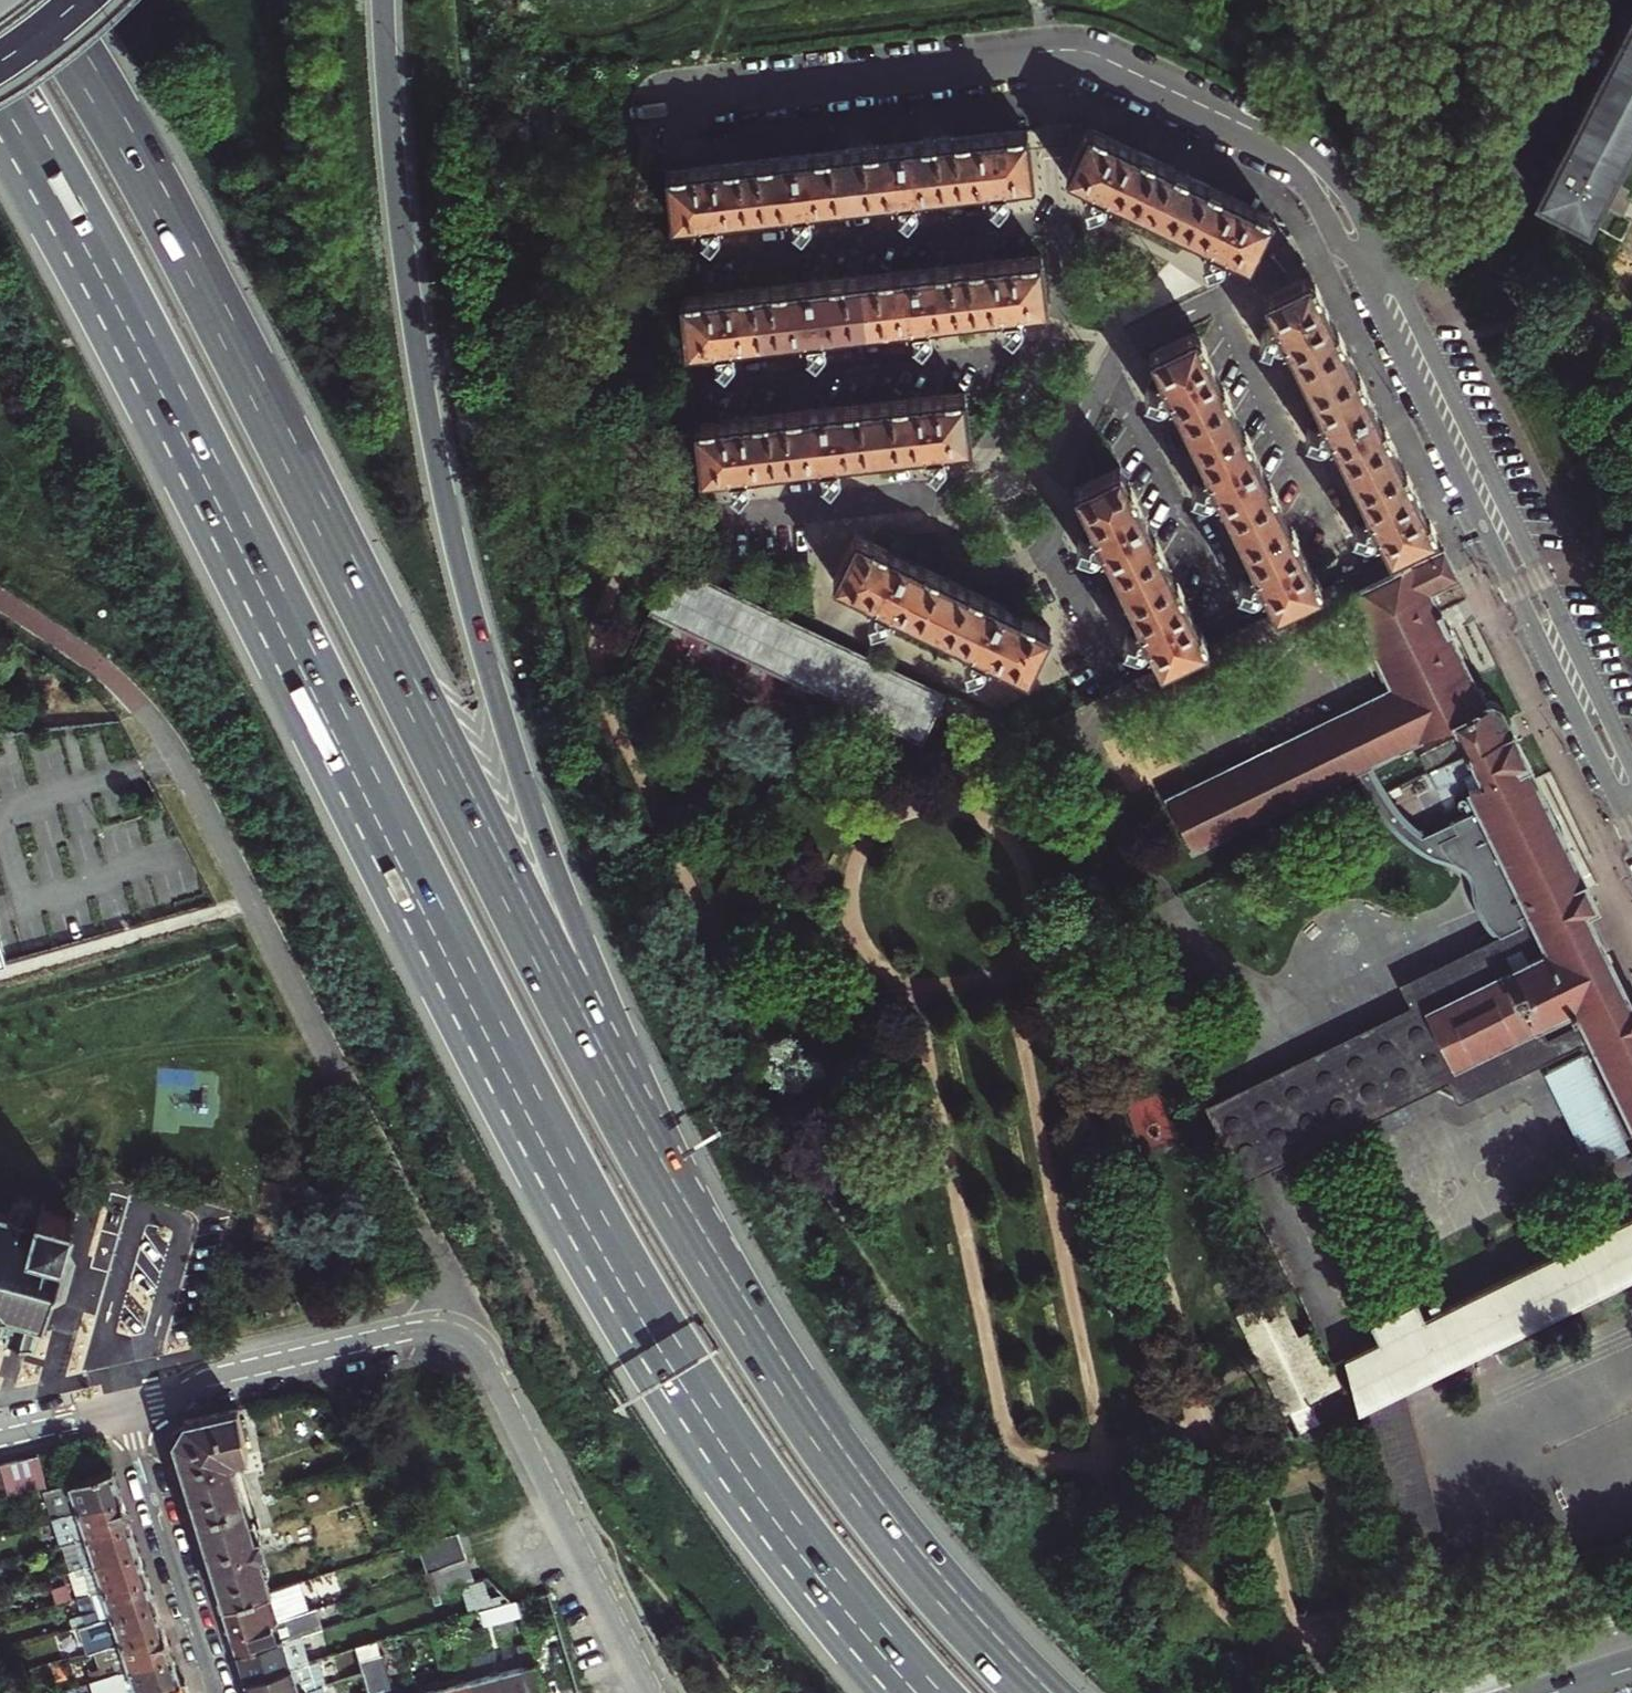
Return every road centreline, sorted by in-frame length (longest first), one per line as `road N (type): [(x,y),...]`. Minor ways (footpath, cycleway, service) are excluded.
road 1 (motorway): [(0,80),(153,354),(587,1208),(682,1371),(801,1542)]
road 2 (motorway): [(618,1108),(155,188),(41,0)]
road 3 (motorway): [(618,1108),(454,535),(401,233),(383,0)]
road 4 (residential): [(665,100),(1092,53),(1298,158),(1339,206),(1378,283)]
road 5 (motorway): [(1034,1692),(845,1471),(618,1108)]
road 6 (residential): [(456,1317),(155,713)]
road 7 (residential): [(1378,283),(1625,793)]
road 8 (residential): [(456,1317),(475,1334),(657,1692)]
road 9 (residential): [(1596,0),(1477,226),(1378,283)]
road 10 (residential): [(119,1397),(422,1319),(456,1317)]
road 11 (residential): [(216,1692),(119,1397)]
road 12 (motorway): [(801,1542),(927,1692)]
road 13 (motorway): [(801,1542),(892,1692)]
road 14 (residential): [(0,1425),(119,1397)]

